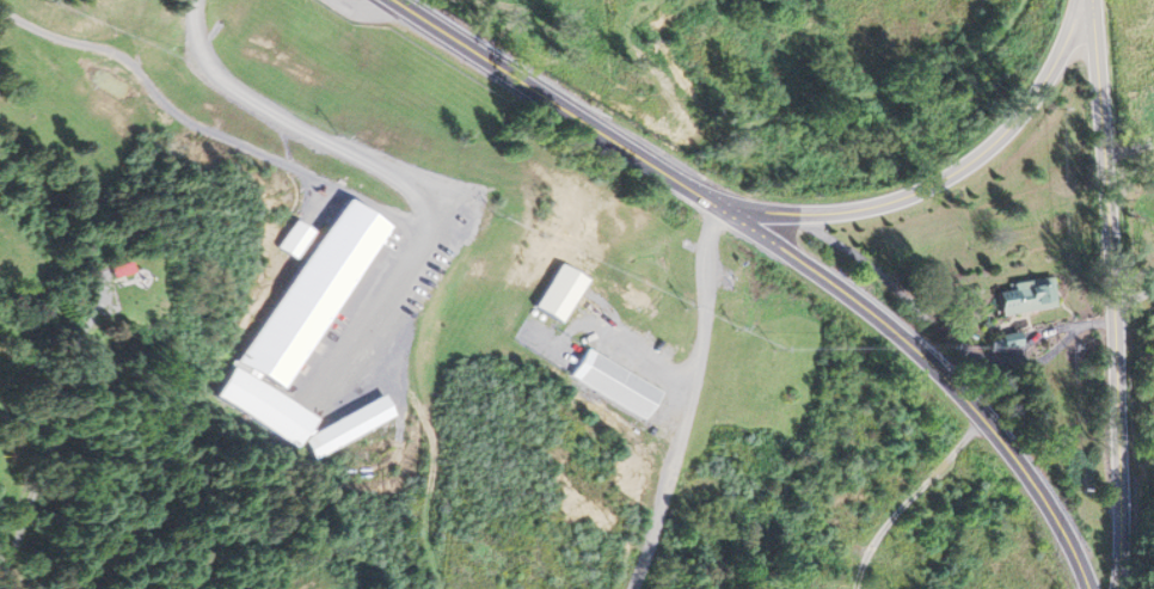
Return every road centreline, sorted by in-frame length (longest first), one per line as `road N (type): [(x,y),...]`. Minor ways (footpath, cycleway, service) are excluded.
road 1 (secondary): [(1084,588),(1044,505),(972,410),(867,309),(714,200),(394,0)]
road 2 (primary): [(1120,588),(1118,314),(1094,0)]
road 3 (residential): [(714,200),(824,219),(906,204),(977,161),(1049,85),(1075,0)]
road 4 (residential): [(6,562),(19,547),(51,454),(73,355)]

